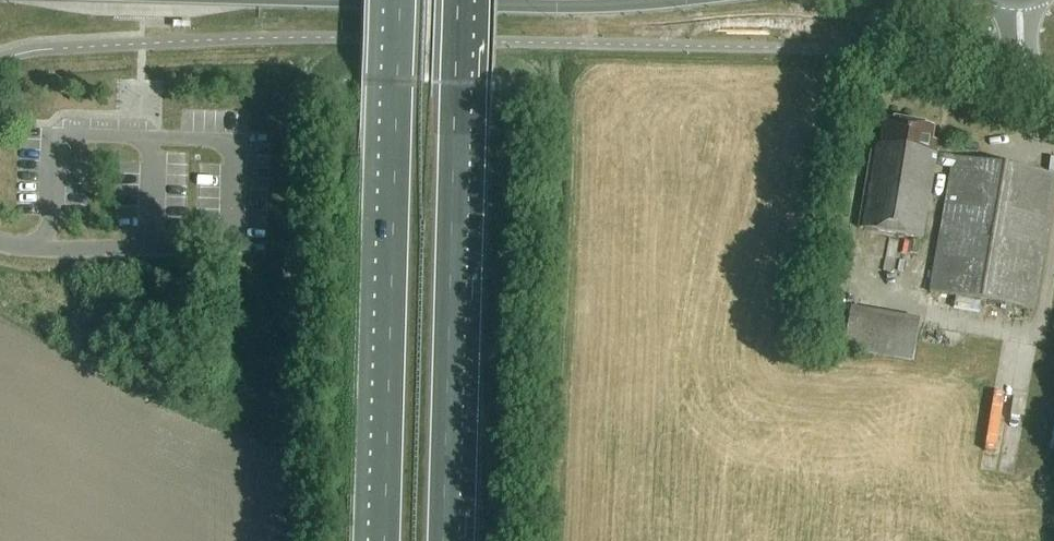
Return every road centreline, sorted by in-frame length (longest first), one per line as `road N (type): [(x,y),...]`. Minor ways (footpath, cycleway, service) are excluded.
road 1 (motorway): [(443,540),(458,0)]
road 2 (motorway): [(400,0),(387,540)]
road 3 (primary): [(280,0),(565,7),(672,0)]

